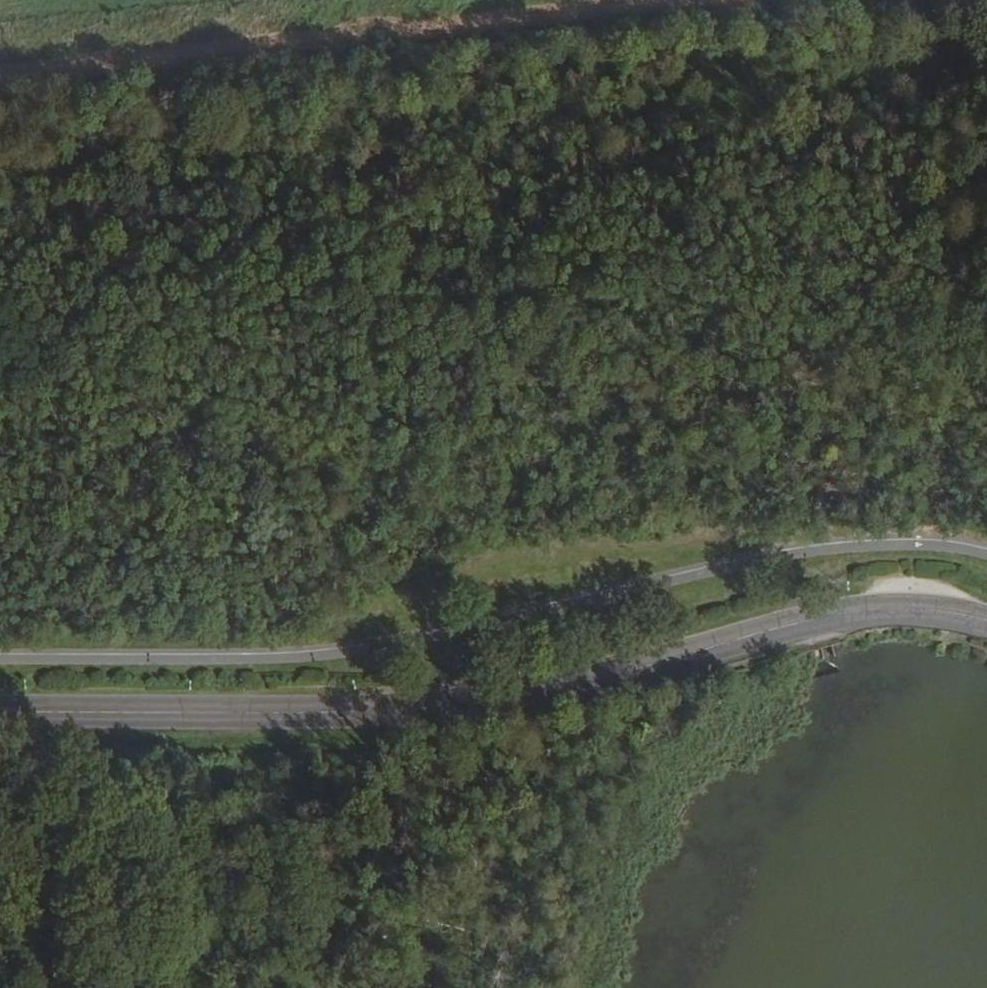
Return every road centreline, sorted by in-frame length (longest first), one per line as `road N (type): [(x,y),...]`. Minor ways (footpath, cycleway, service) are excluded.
road 1 (tertiary): [(0,707),(514,699),(840,616),(927,612),(986,623)]

